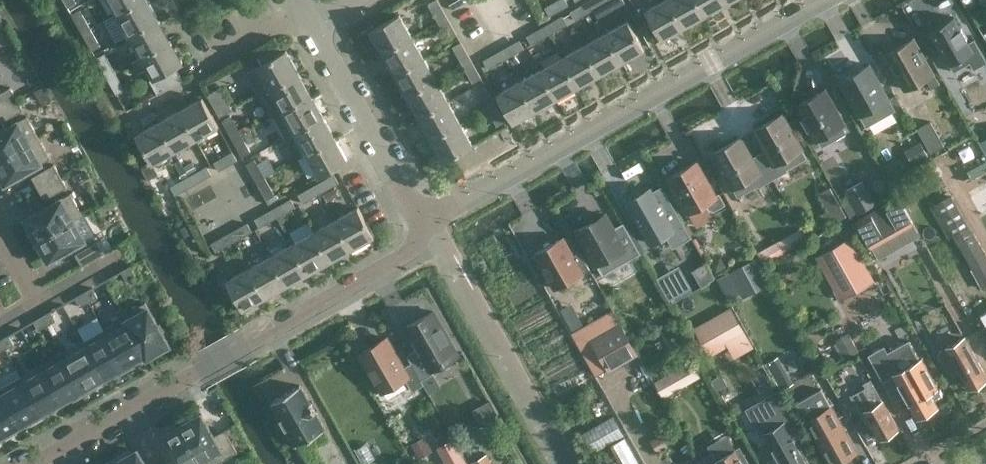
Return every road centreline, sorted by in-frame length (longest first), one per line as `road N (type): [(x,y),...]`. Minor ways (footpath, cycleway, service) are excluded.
road 1 (residential): [(435,224),(835,0)]
road 2 (residential): [(249,342),(26,463)]
road 3 (residential): [(435,224),(395,180),(309,18)]
road 4 (residential): [(249,342),(425,239),(435,224)]

